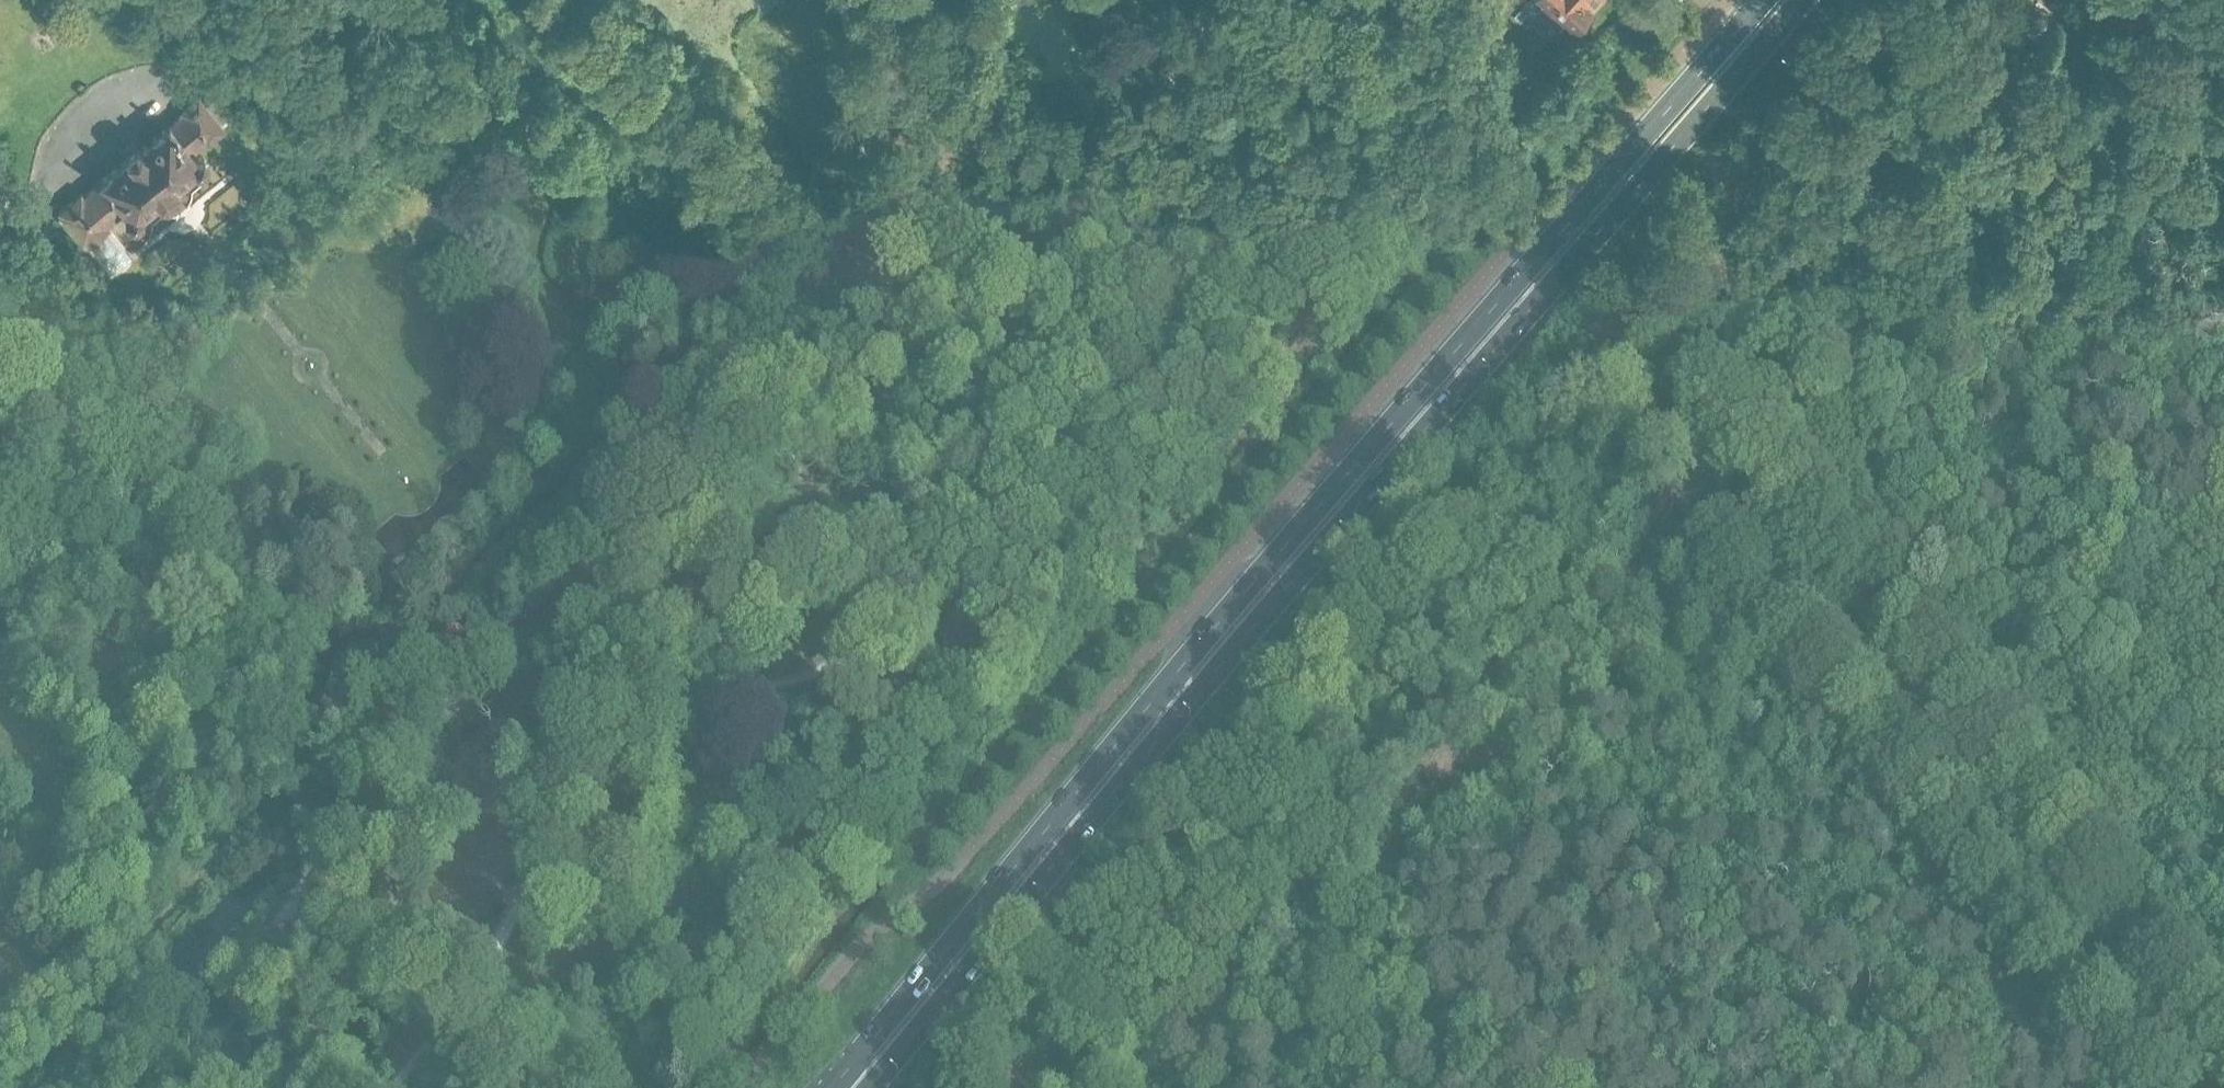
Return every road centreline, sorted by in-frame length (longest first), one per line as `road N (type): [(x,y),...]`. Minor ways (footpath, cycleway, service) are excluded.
road 1 (track): [(1041,1087),(1062,1051),(1136,978),(1220,944),(1356,821),(1427,725),(1471,699),(1620,576),(1696,471),(1731,407),(1777,373),(2010,261),(2035,227),(2050,61),(2098,0)]
road 2 (primary): [(870,1087),(1392,466),(1801,0)]
road 3 (primary): [(1762,0),(1369,446),(833,1087)]
road 4 (track): [(1696,471),(2187,1087)]

